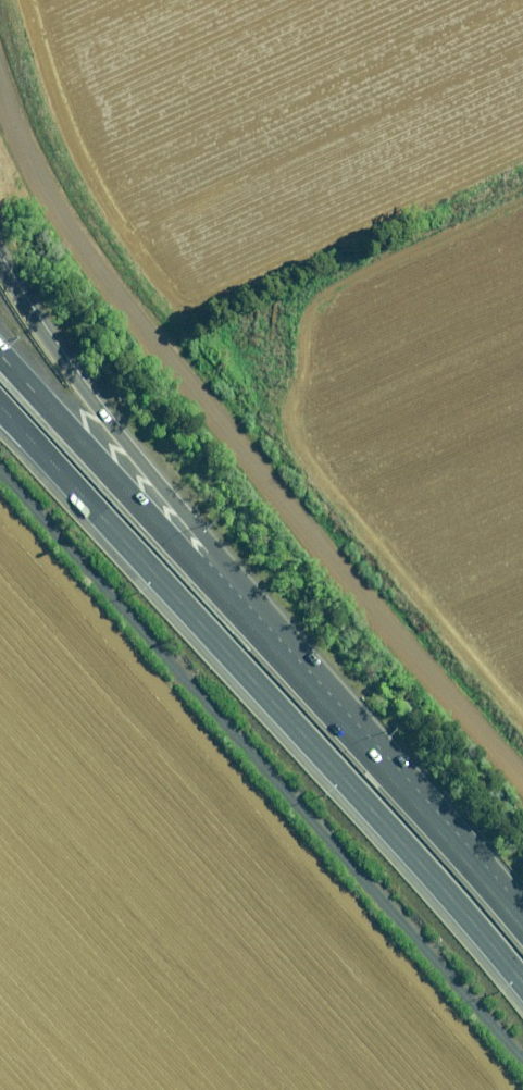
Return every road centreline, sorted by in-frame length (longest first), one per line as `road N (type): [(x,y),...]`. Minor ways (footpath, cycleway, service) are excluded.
road 1 (motorway): [(522,984),(0,409)]
road 2 (track): [(0,513),(483,1046),(503,1089)]
road 3 (motorway): [(0,267),(370,755)]
road 4 (motorway): [(0,359),(370,755)]
road 5 (motorway): [(370,755),(522,927)]

